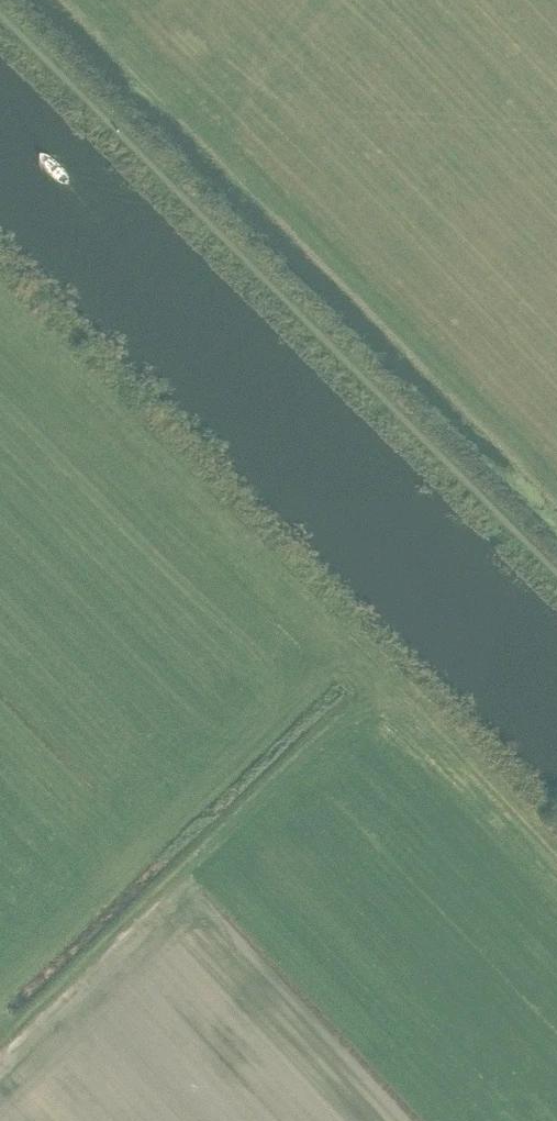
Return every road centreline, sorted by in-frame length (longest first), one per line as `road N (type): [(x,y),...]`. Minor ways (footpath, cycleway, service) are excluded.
road 1 (track): [(229,832),(0,1048)]

